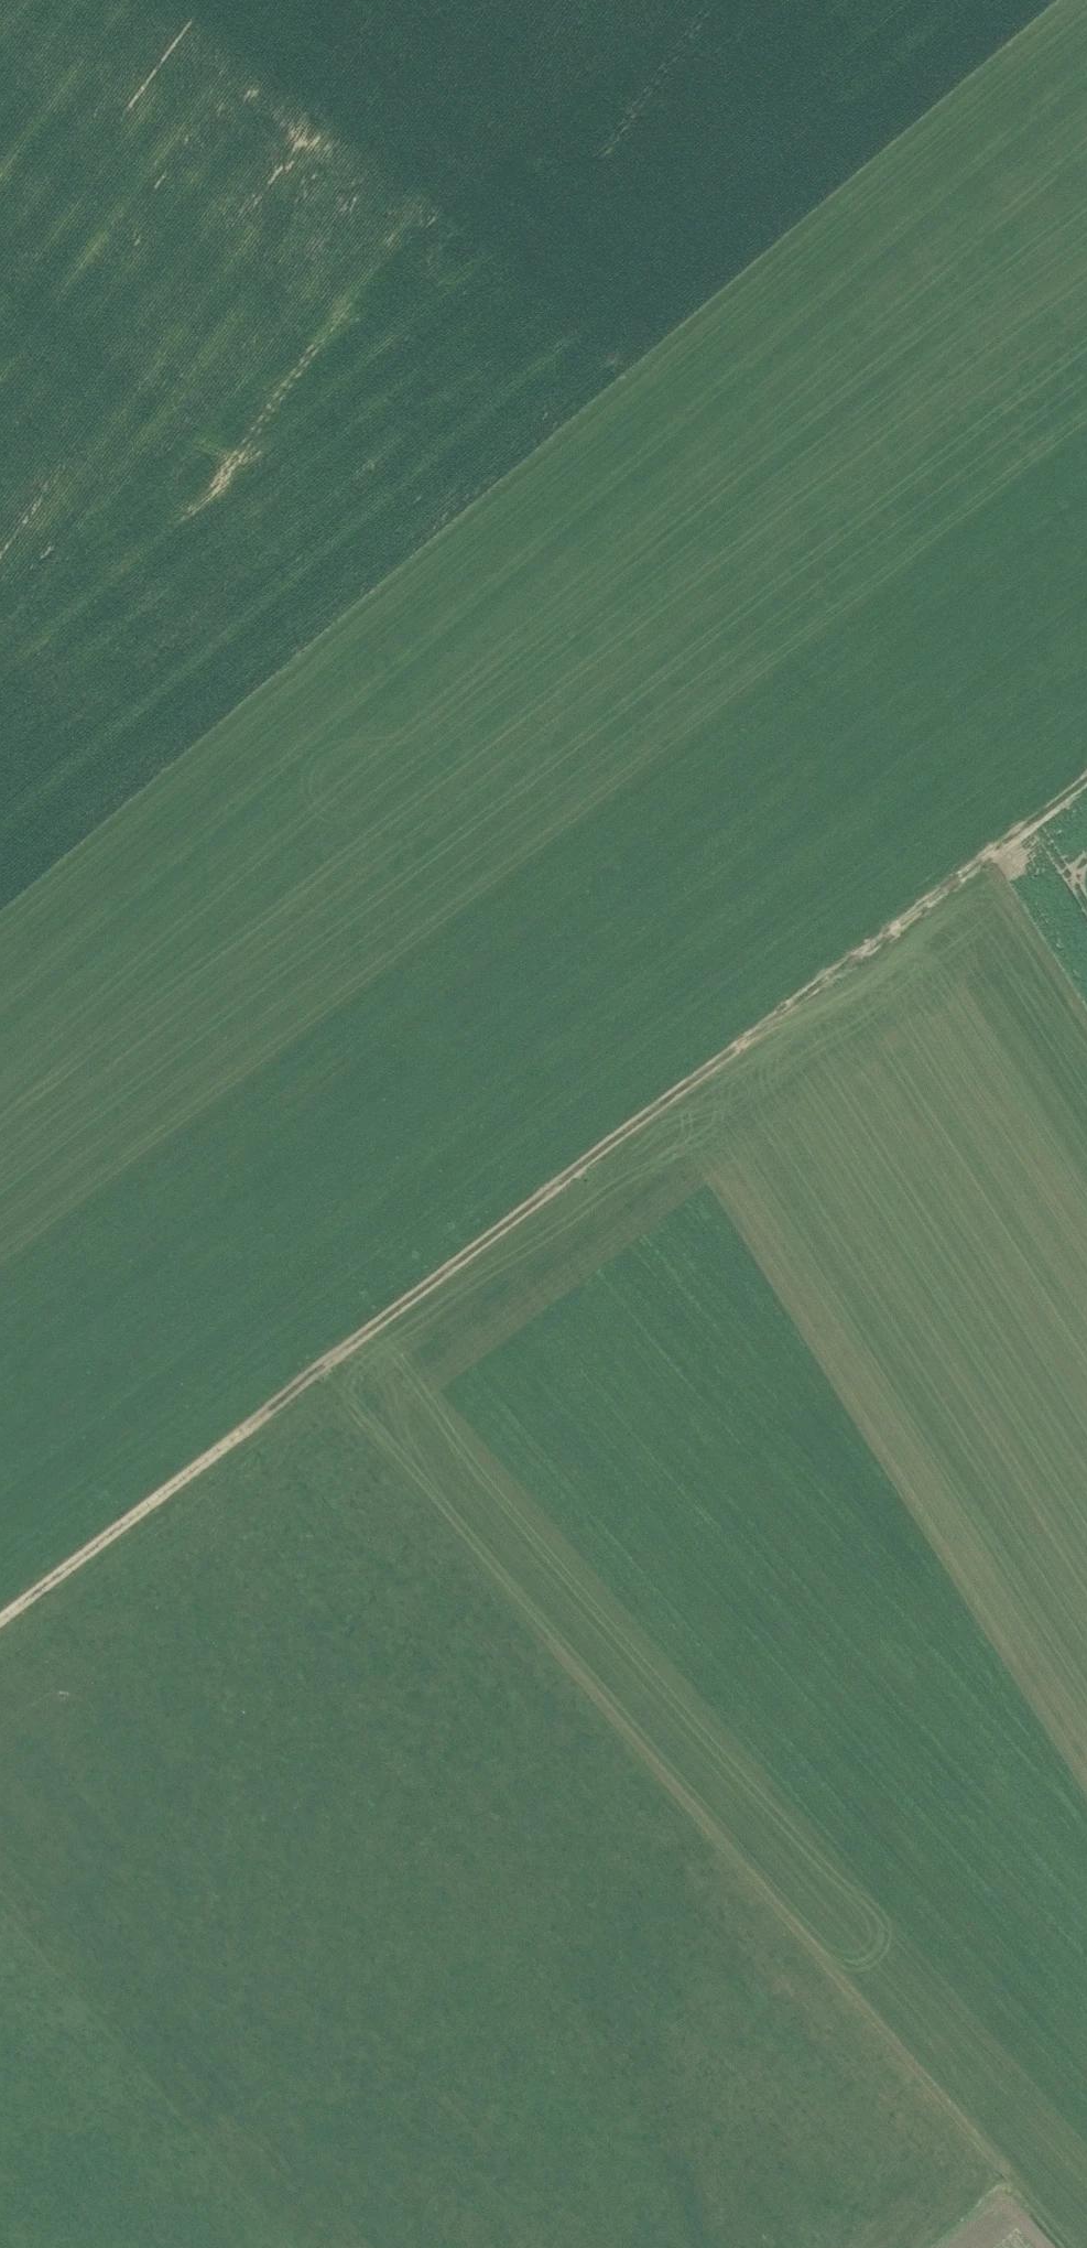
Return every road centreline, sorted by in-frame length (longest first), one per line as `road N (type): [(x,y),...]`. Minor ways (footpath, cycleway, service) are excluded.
road 1 (track): [(268,1415),(0,1620)]

